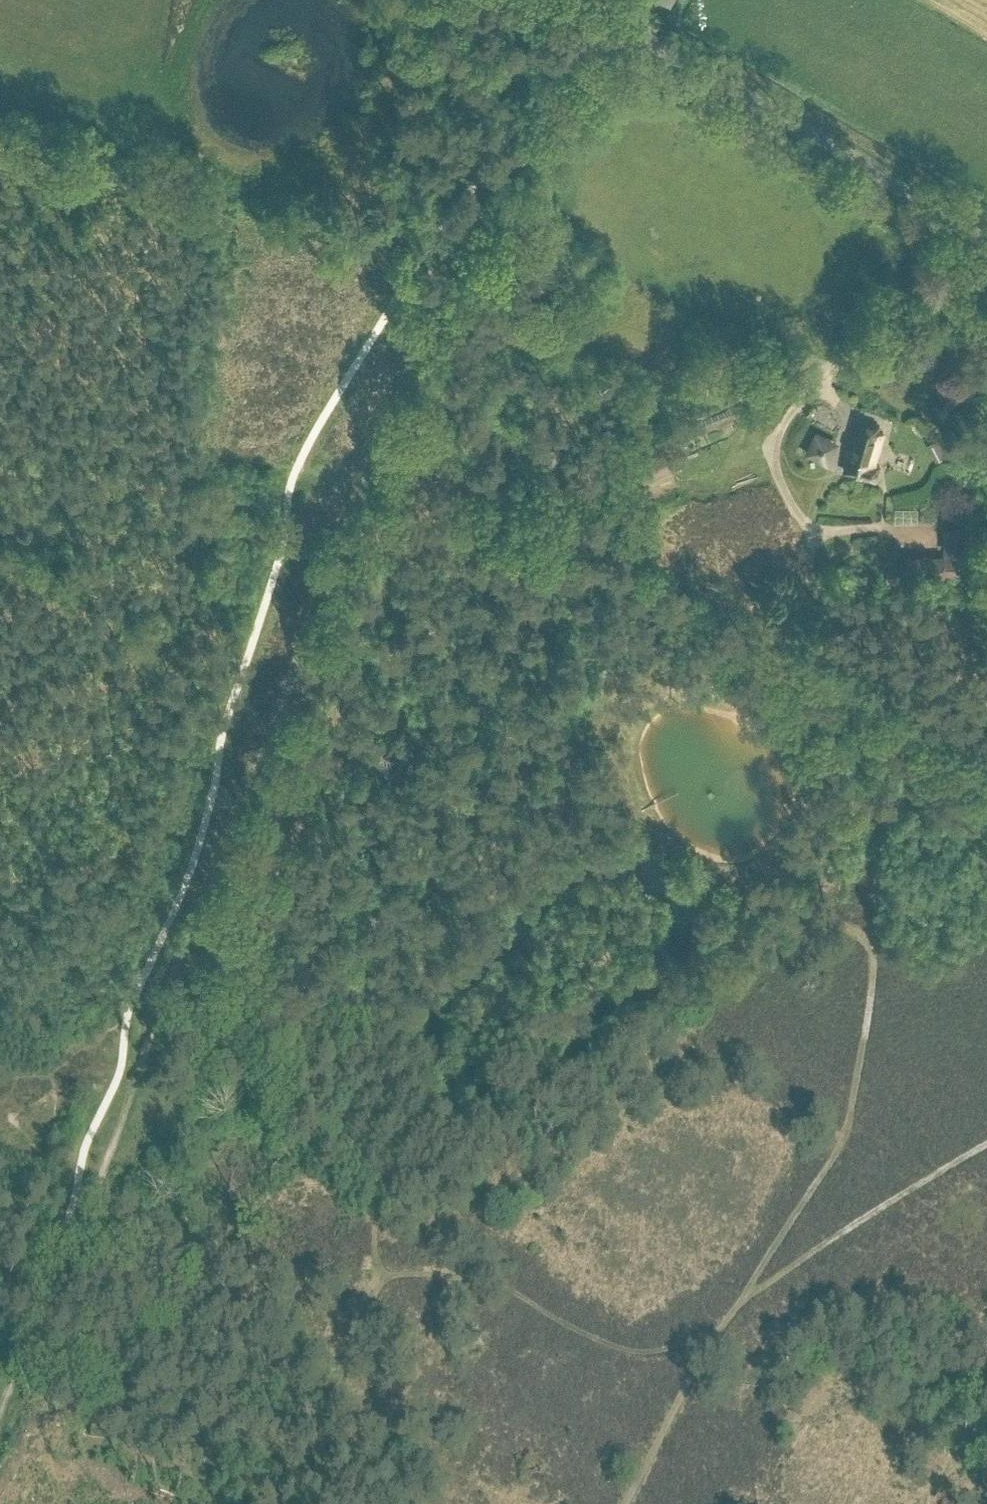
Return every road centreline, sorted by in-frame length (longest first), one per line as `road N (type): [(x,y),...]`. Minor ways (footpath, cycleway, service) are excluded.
road 1 (track): [(2,1430),(427,330),(508,179),(564,95)]
road 2 (track): [(896,701),(881,804),(873,976),(849,1115),(836,1152),(732,1315)]
road 3 (tertiary): [(986,235),(578,0)]
road 4 (track): [(287,1503),(380,1280),(374,1238),(385,1195),(429,1124)]
road 5 (track): [(365,492),(265,465),(0,435)]
road 6 (track): [(380,1280),(450,1277),(501,1289),(627,1354),(671,1354),(717,1336)]
road 7 (track): [(986,1146),(823,1246),(732,1315)]
road 8 (track): [(752,889),(805,844),(867,810),(986,784)]
road 9 (track): [(986,775),(924,712),(896,701),(800,624)]
road 10 (track): [(732,1315),(626,1503)]
road 11 (track): [(805,631),(767,690),(708,671),(669,677)]
road 12 (track): [(875,956),(782,863)]

